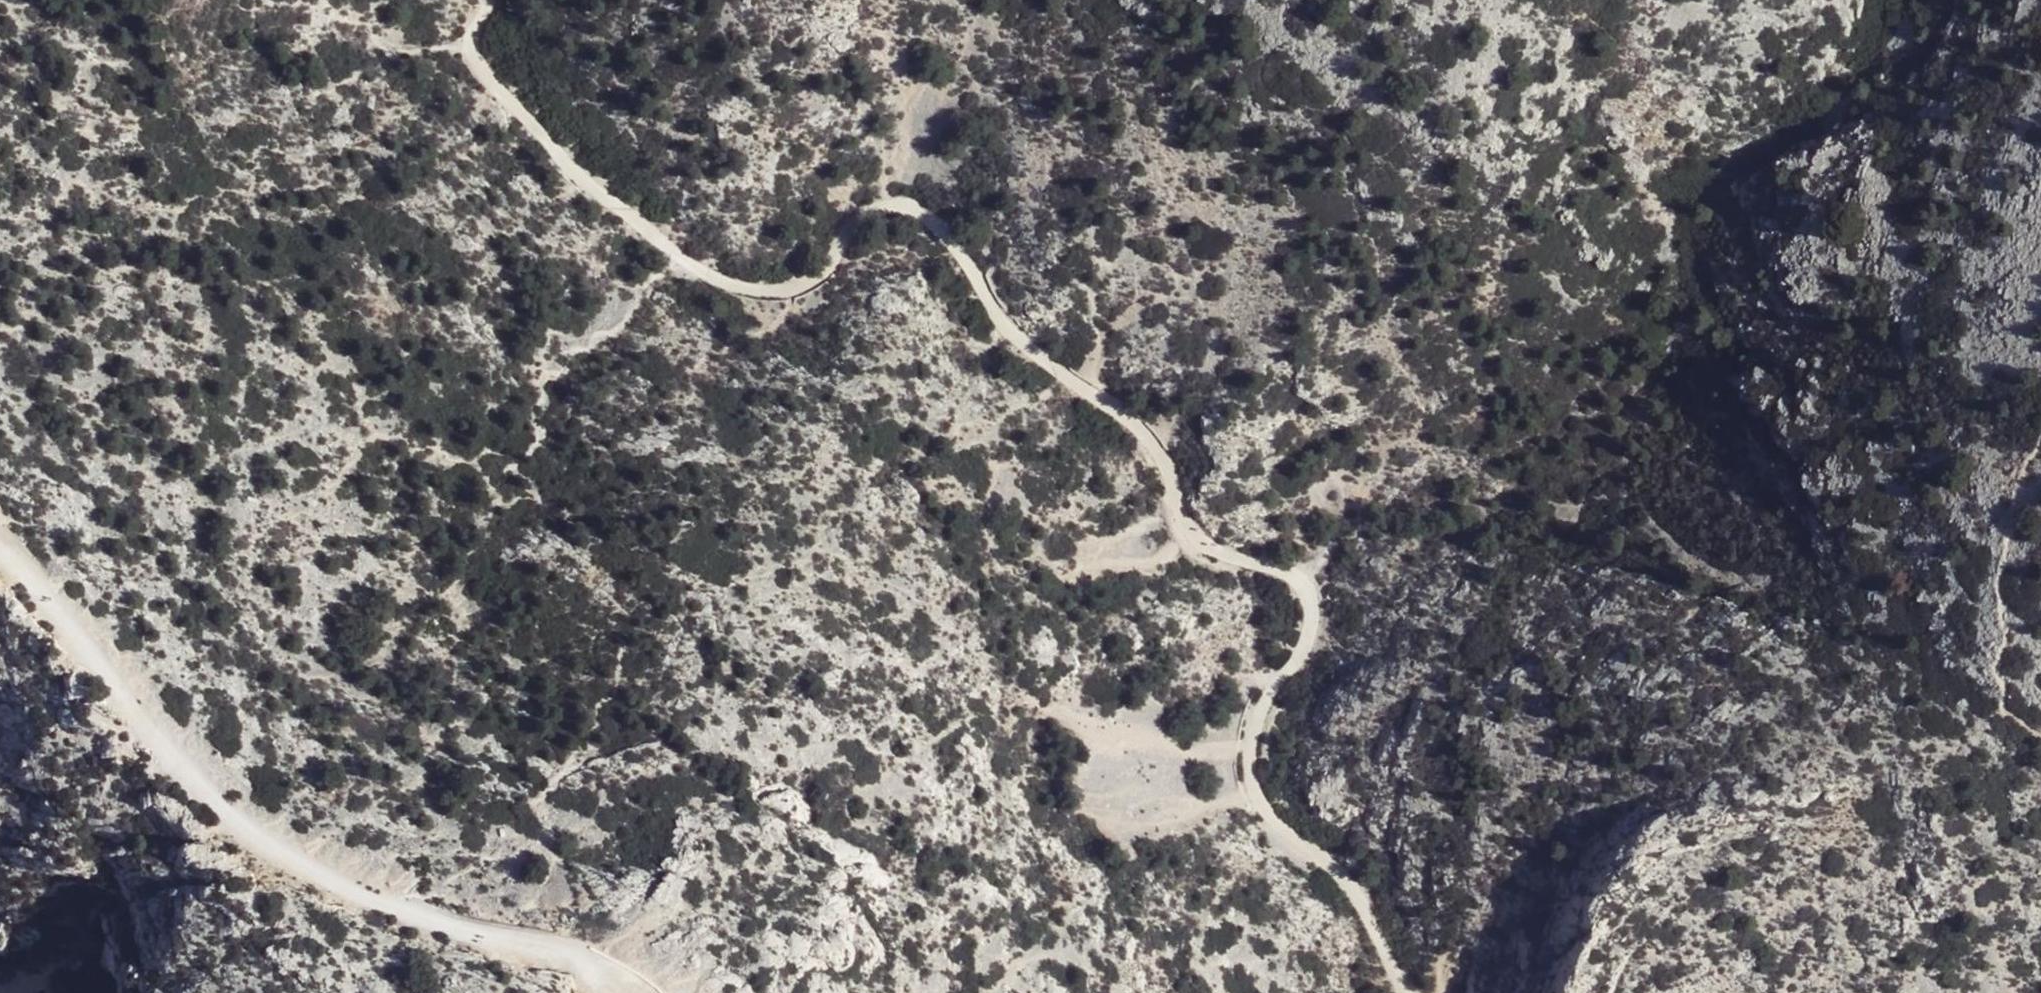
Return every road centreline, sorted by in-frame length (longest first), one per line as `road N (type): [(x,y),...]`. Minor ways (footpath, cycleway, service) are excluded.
road 1 (track): [(490,0),(472,43),(499,92),(591,186),(701,273),(761,291),(792,289),(828,268),(873,210),(893,204),(923,212),(959,252),(1008,332),(1138,426),(1164,466),(1198,544),(1295,577),(1307,592),(1307,645),(1258,713),(1248,773),(1258,804),(1350,892),(1404,992)]
road 2 (track): [(0,552),(168,751),(259,842),(363,896),(572,960),(617,992)]

